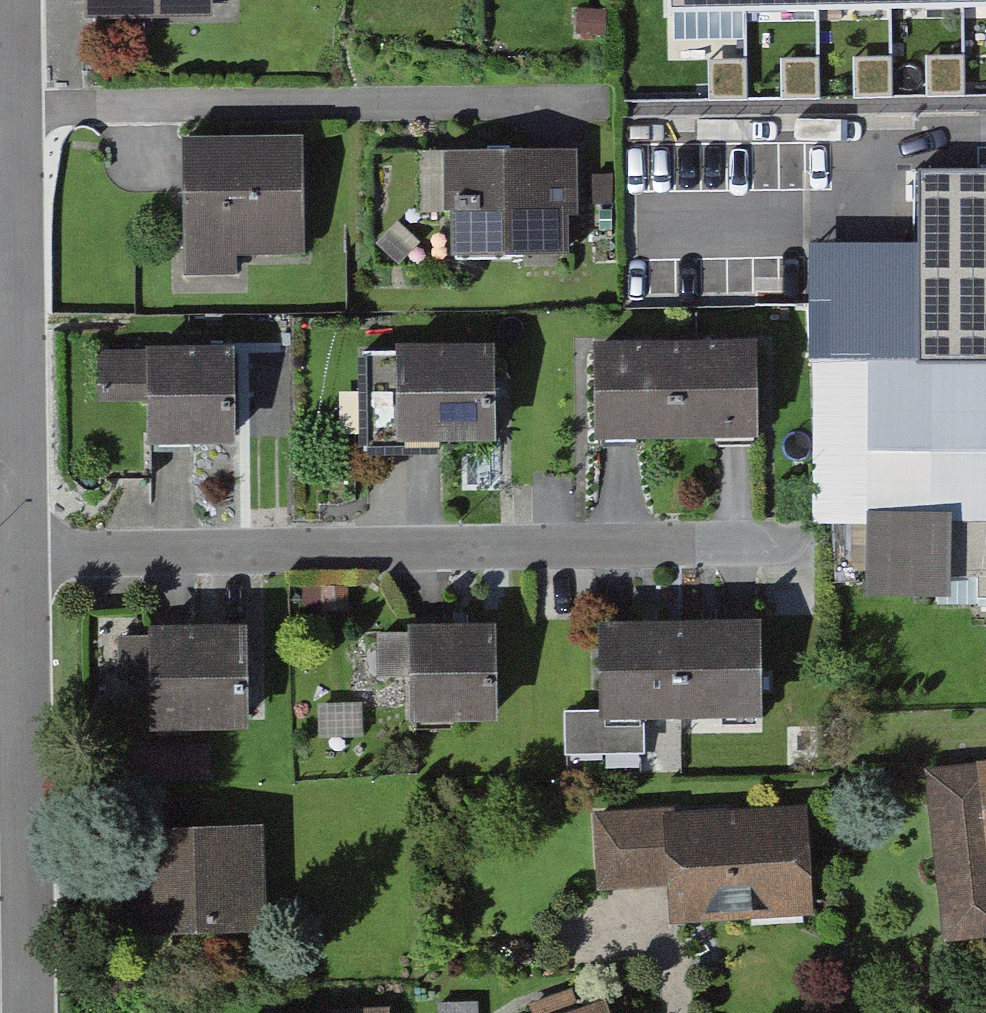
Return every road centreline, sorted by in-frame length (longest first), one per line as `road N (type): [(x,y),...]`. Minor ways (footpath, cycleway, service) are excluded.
road 1 (residential): [(26,560),(766,548)]
road 2 (residential): [(26,560),(11,0)]
road 3 (residential): [(30,1012),(26,560)]

